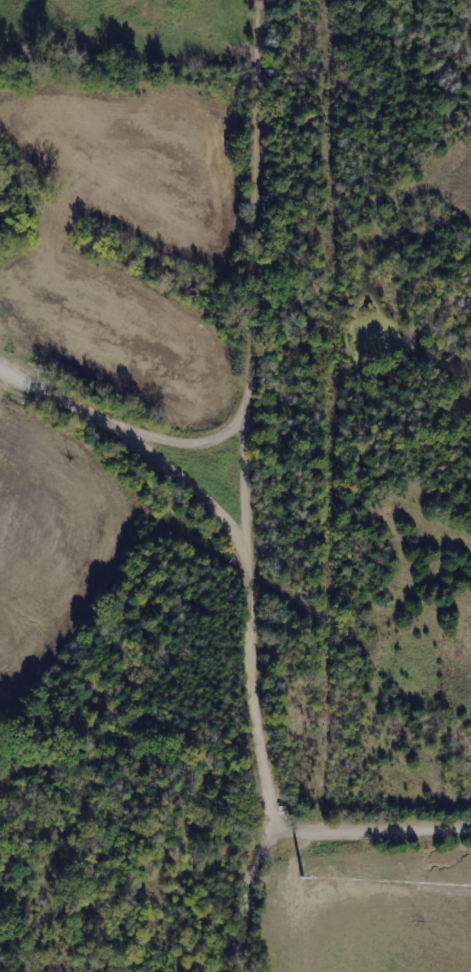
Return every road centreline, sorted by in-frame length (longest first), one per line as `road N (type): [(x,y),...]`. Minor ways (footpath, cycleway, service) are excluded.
road 1 (residential): [(470,826),(282,826),(262,785),(262,462)]
road 2 (residential): [(262,462),(277,267),(280,0)]
road 3 (residential): [(262,462),(180,441),(0,340)]
road 4 (residential): [(270,971),(282,826)]

